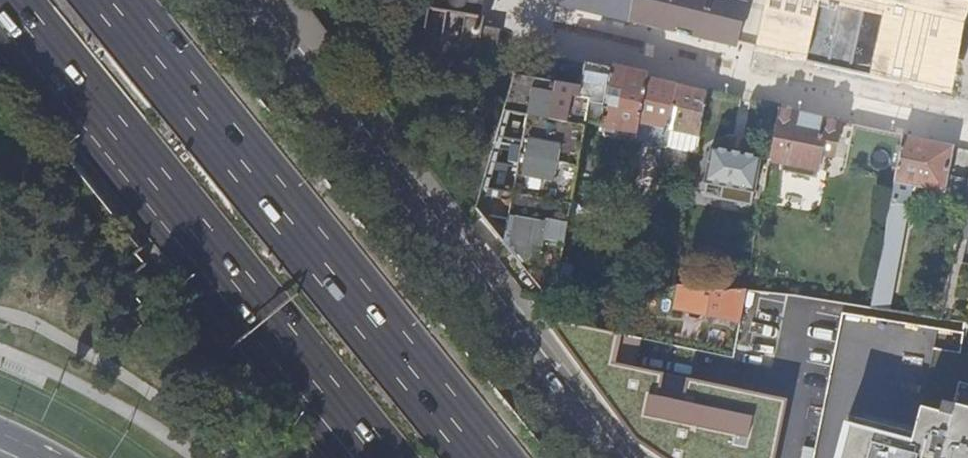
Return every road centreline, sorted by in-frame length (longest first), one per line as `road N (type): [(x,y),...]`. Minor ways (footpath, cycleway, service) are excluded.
road 1 (trunk): [(488,457),(113,0)]
road 2 (trunk): [(3,0),(375,457)]
road 3 (residential): [(234,0),(604,457)]
road 4 (residential): [(967,126),(552,37)]

